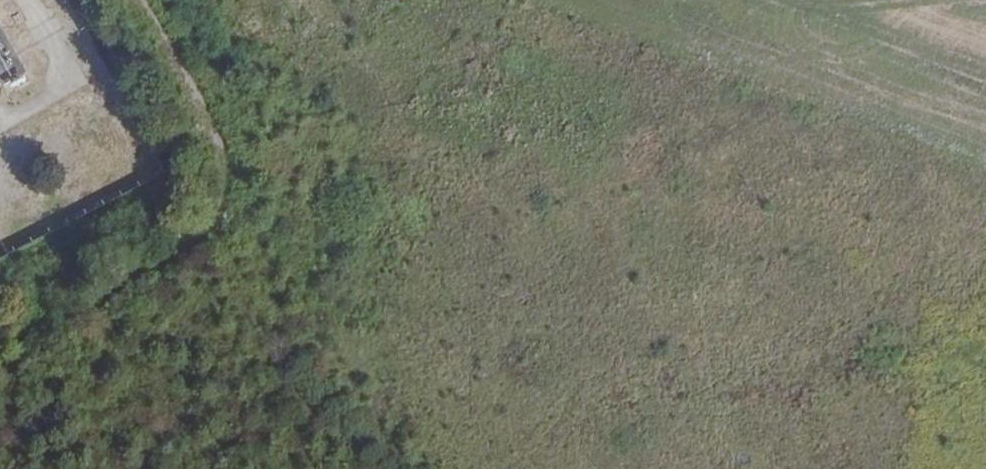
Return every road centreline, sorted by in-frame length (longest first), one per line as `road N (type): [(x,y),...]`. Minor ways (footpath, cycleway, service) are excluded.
road 1 (track): [(219,149),(136,0)]

